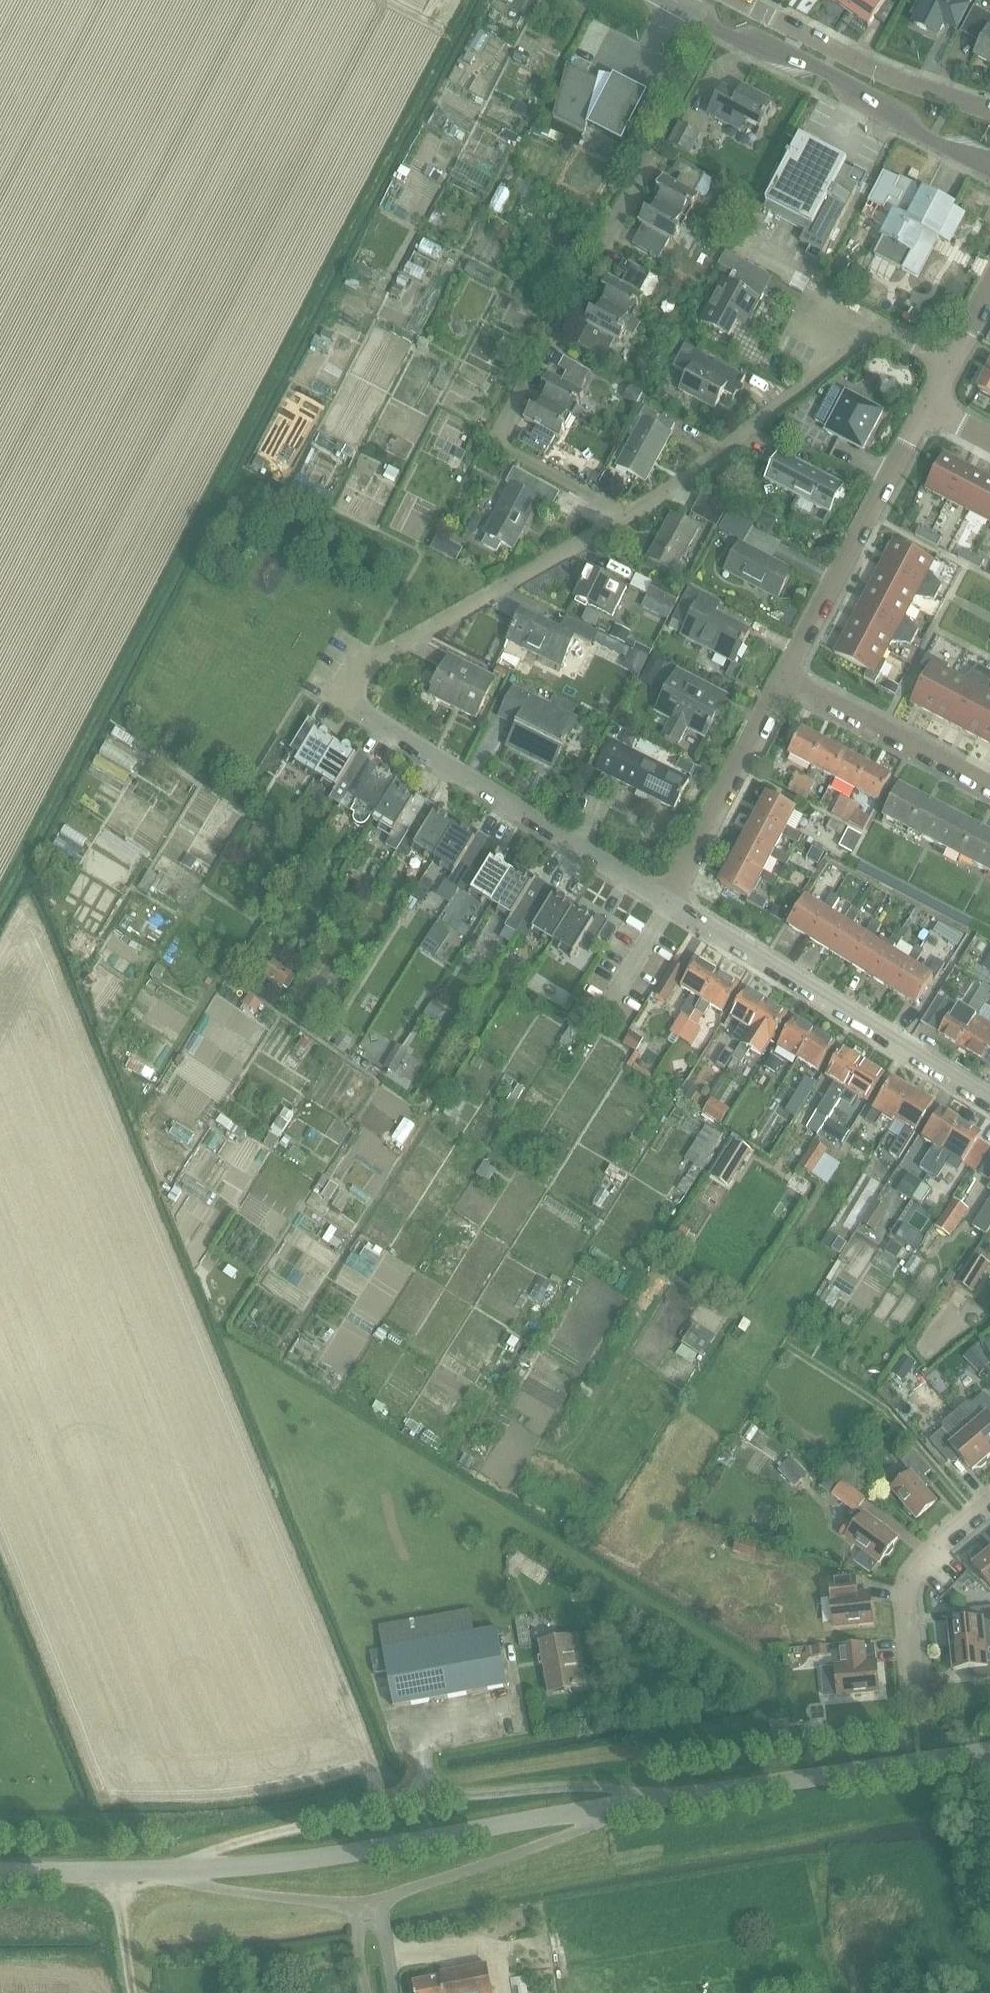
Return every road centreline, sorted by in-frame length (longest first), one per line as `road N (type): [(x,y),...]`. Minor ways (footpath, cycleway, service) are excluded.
road 1 (tertiary): [(0,1873),(318,1858),(989,1748)]
road 2 (residential): [(670,901),(362,711),(351,692),(362,667),(622,513)]
road 3 (residential): [(622,513),(497,444),(651,156)]
road 4 (residential): [(622,513),(877,331),(948,367)]
road 5 (residential): [(989,1099),(670,901)]
road 6 (tertiary): [(989,165),(931,140),(824,71),(723,34),(670,0)]
road 7 (residential): [(786,678),(927,408)]
road 8 (residential): [(989,112),(890,78),(738,0)]
road 9 (track): [(789,1347),(880,1404),(974,1514)]
road 10 (residential): [(670,901),(786,678)]
road 11 (residential): [(989,784),(786,678)]
road 12 (residential): [(989,1500),(931,1551),(906,1586),(913,1691)]
road 13 (track): [(135,1992),(114,1872)]

